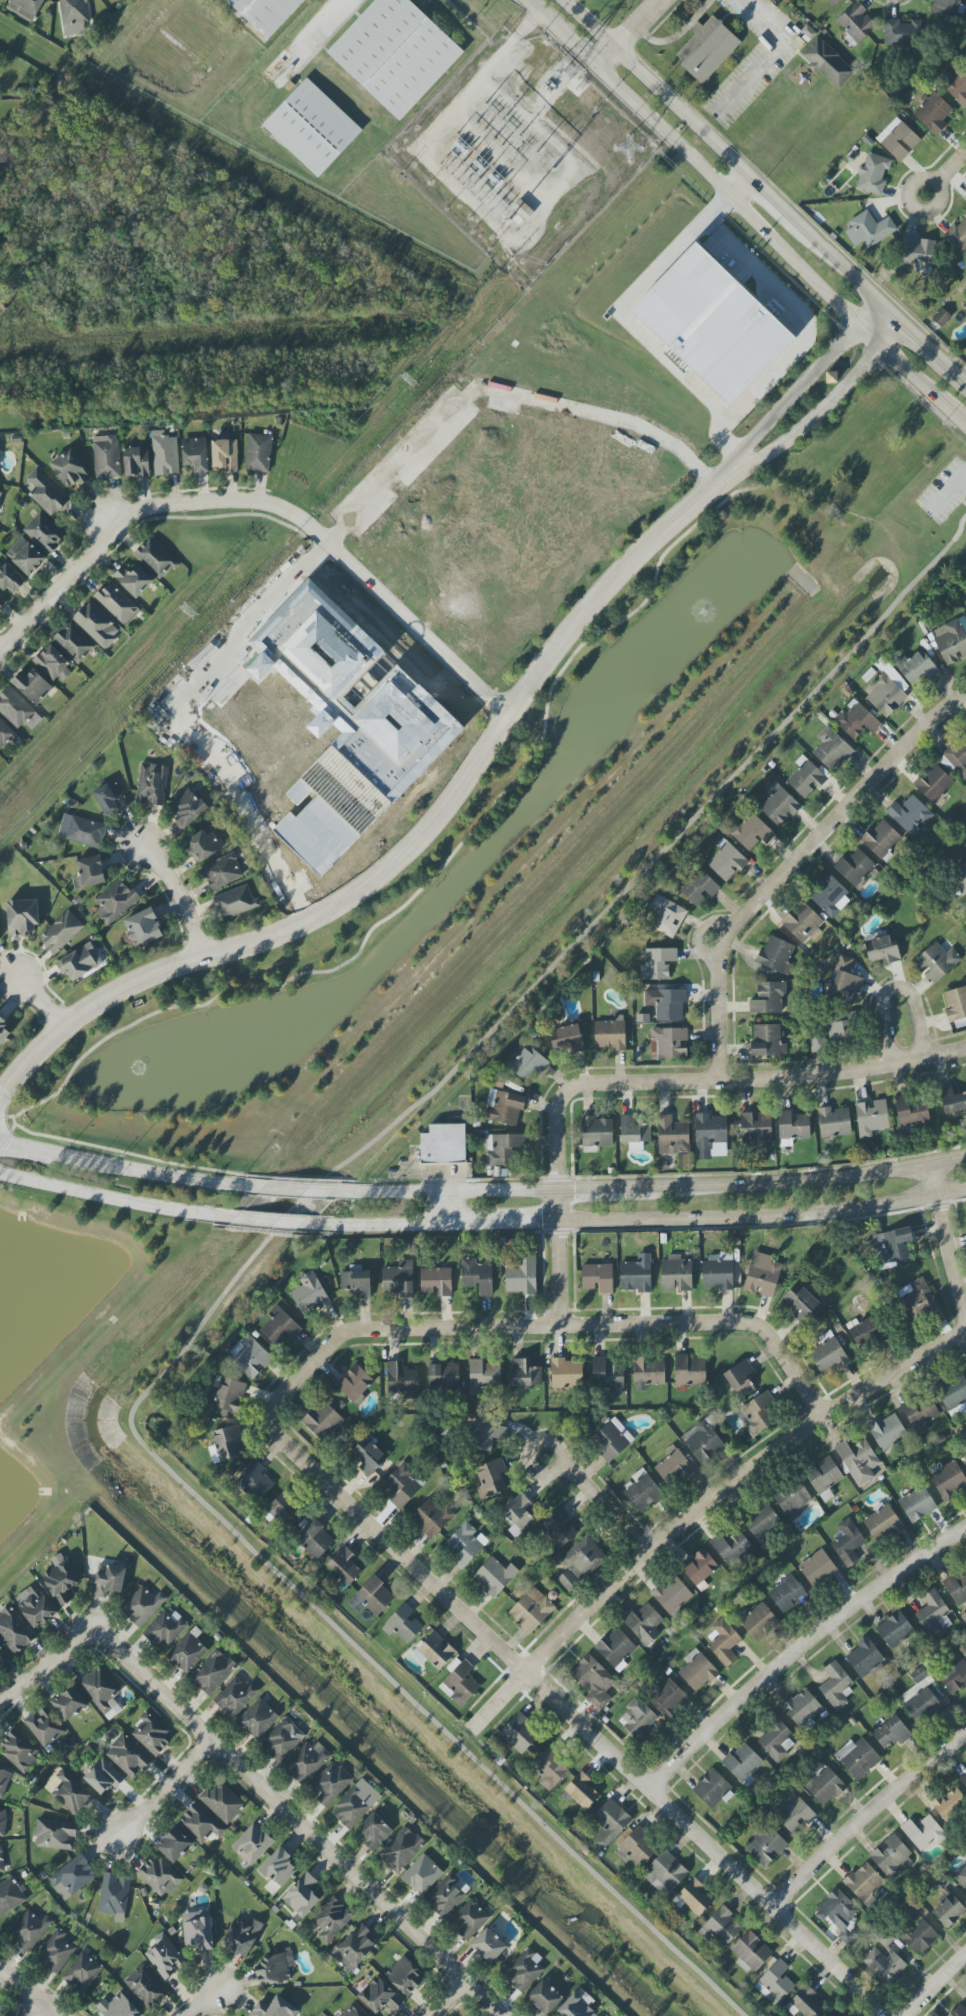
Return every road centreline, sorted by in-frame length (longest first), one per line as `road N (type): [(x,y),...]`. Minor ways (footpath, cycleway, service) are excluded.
road 1 (tertiary): [(0,1097),(61,1026),(93,1003),(149,974),(309,922),(386,872),(436,823),(570,629),(712,490)]
road 2 (residential): [(345,1499),(271,1420),(287,1387),(347,1333),(752,1323),(780,1341),(829,1417)]
road 3 (residential): [(345,1499),(891,2015)]
road 4 (residential): [(0,648),(129,516),(248,500),(313,530),(509,714)]
road 5 (residential): [(503,2015),(93,1632)]
road 6 (residential): [(529,1674),(651,1554),(829,1417),(965,1336)]
road 7 (secondary): [(597,68),(965,426)]
road 8 (residential): [(559,1188),(556,1112),(567,1094),(589,1084),(797,1077),(965,1048)]
road 9 (residential): [(719,1080),(717,969),(736,921),(965,695)]
road 10 (secondary): [(558,1221),(836,1212),(965,1190)]
road 11 (residential): [(651,1789),(839,1615),(965,1534)]
road 12 (secondary): [(965,1157),(833,1181),(621,1188)]
road 13 (secondary): [(753,181),(563,0)]
road 14 (residential): [(775,1907),(965,1738)]
road 15 (tertiary): [(712,490),(808,425),(902,325)]
road 16 (secondary): [(0,1172),(225,1214)]
road 17 (tertiary): [(861,329),(712,490)]
road 18 (secondary): [(559,1188),(345,1191)]
road 19 (secondary): [(256,1185),(46,1151)]
road 20 (residential): [(891,1065),(888,992),(914,999),(927,1058)]
road 21 (residential): [(565,1325),(559,1188)]
road 22 (residential): [(931,1165),(965,1296)]
road 23 (secondary): [(320,1224),(451,1224)]
road 24 (residential): [(117,1835),(207,1741)]
road 25 (residential): [(201,957),(182,902),(145,844)]
road 26 (residential): [(563,1463),(651,1554)]
road 27 (secondary): [(883,307),(796,223)]

